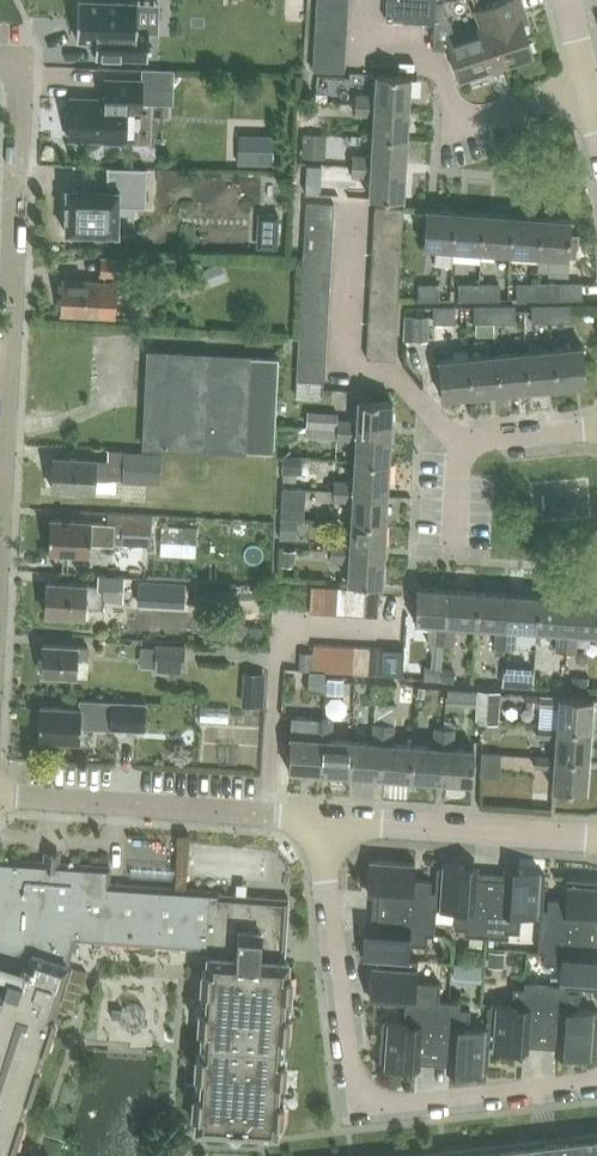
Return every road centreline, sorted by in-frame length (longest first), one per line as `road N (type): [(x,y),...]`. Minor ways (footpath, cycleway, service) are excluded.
road 1 (residential): [(0,548),(18,66),(0,62)]
road 2 (residential): [(327,820),(0,796)]
road 3 (residential): [(587,89),(467,126),(436,64),(364,59),(366,0)]
road 4 (residential): [(381,1112),(359,1100),(351,1069),(327,820)]
road 5 (residential): [(596,841),(327,820)]
road 6 (residential): [(596,432),(460,443),(455,545)]
road 7 (residential): [(381,1112),(596,1081)]

